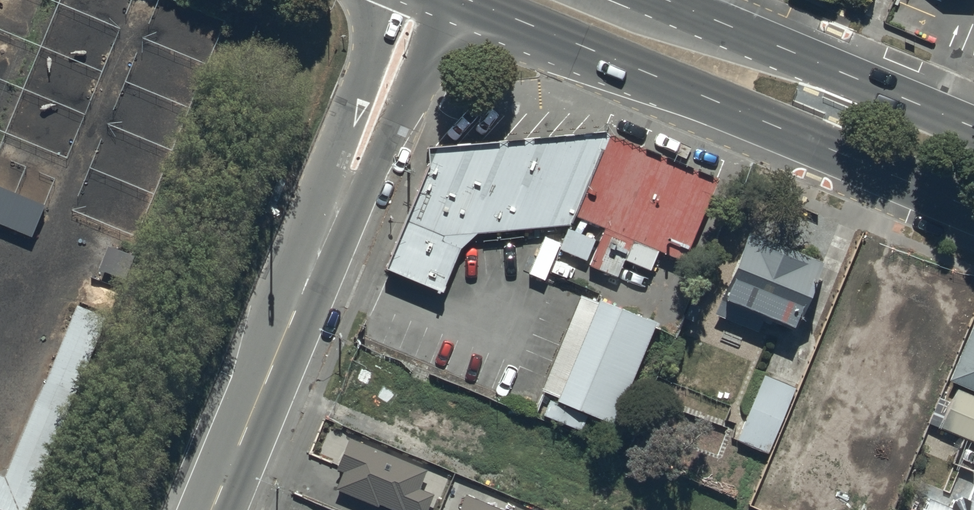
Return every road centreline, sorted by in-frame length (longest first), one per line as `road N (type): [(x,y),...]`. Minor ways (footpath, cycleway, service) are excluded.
road 1 (tertiary): [(420,0),(209,509)]
road 2 (trunk): [(973,211),(470,0)]
road 3 (trunk): [(663,0),(973,126)]

